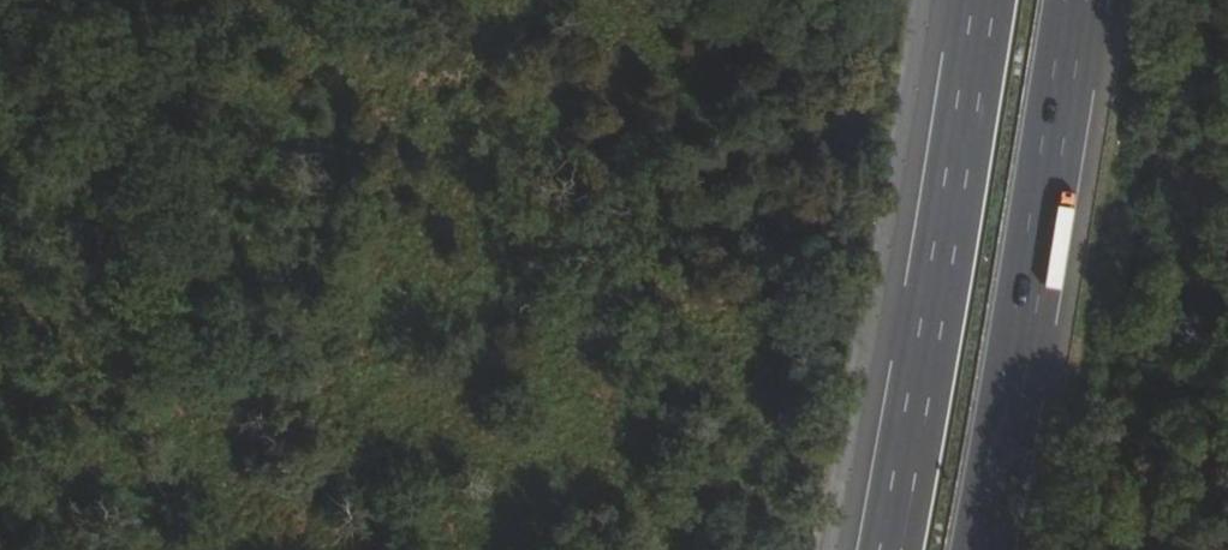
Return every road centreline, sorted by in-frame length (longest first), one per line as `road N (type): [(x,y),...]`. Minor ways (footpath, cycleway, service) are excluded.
road 1 (motorway): [(988,0),(891,549)]
road 2 (motorway): [(985,549),(1016,409),(1075,0)]

